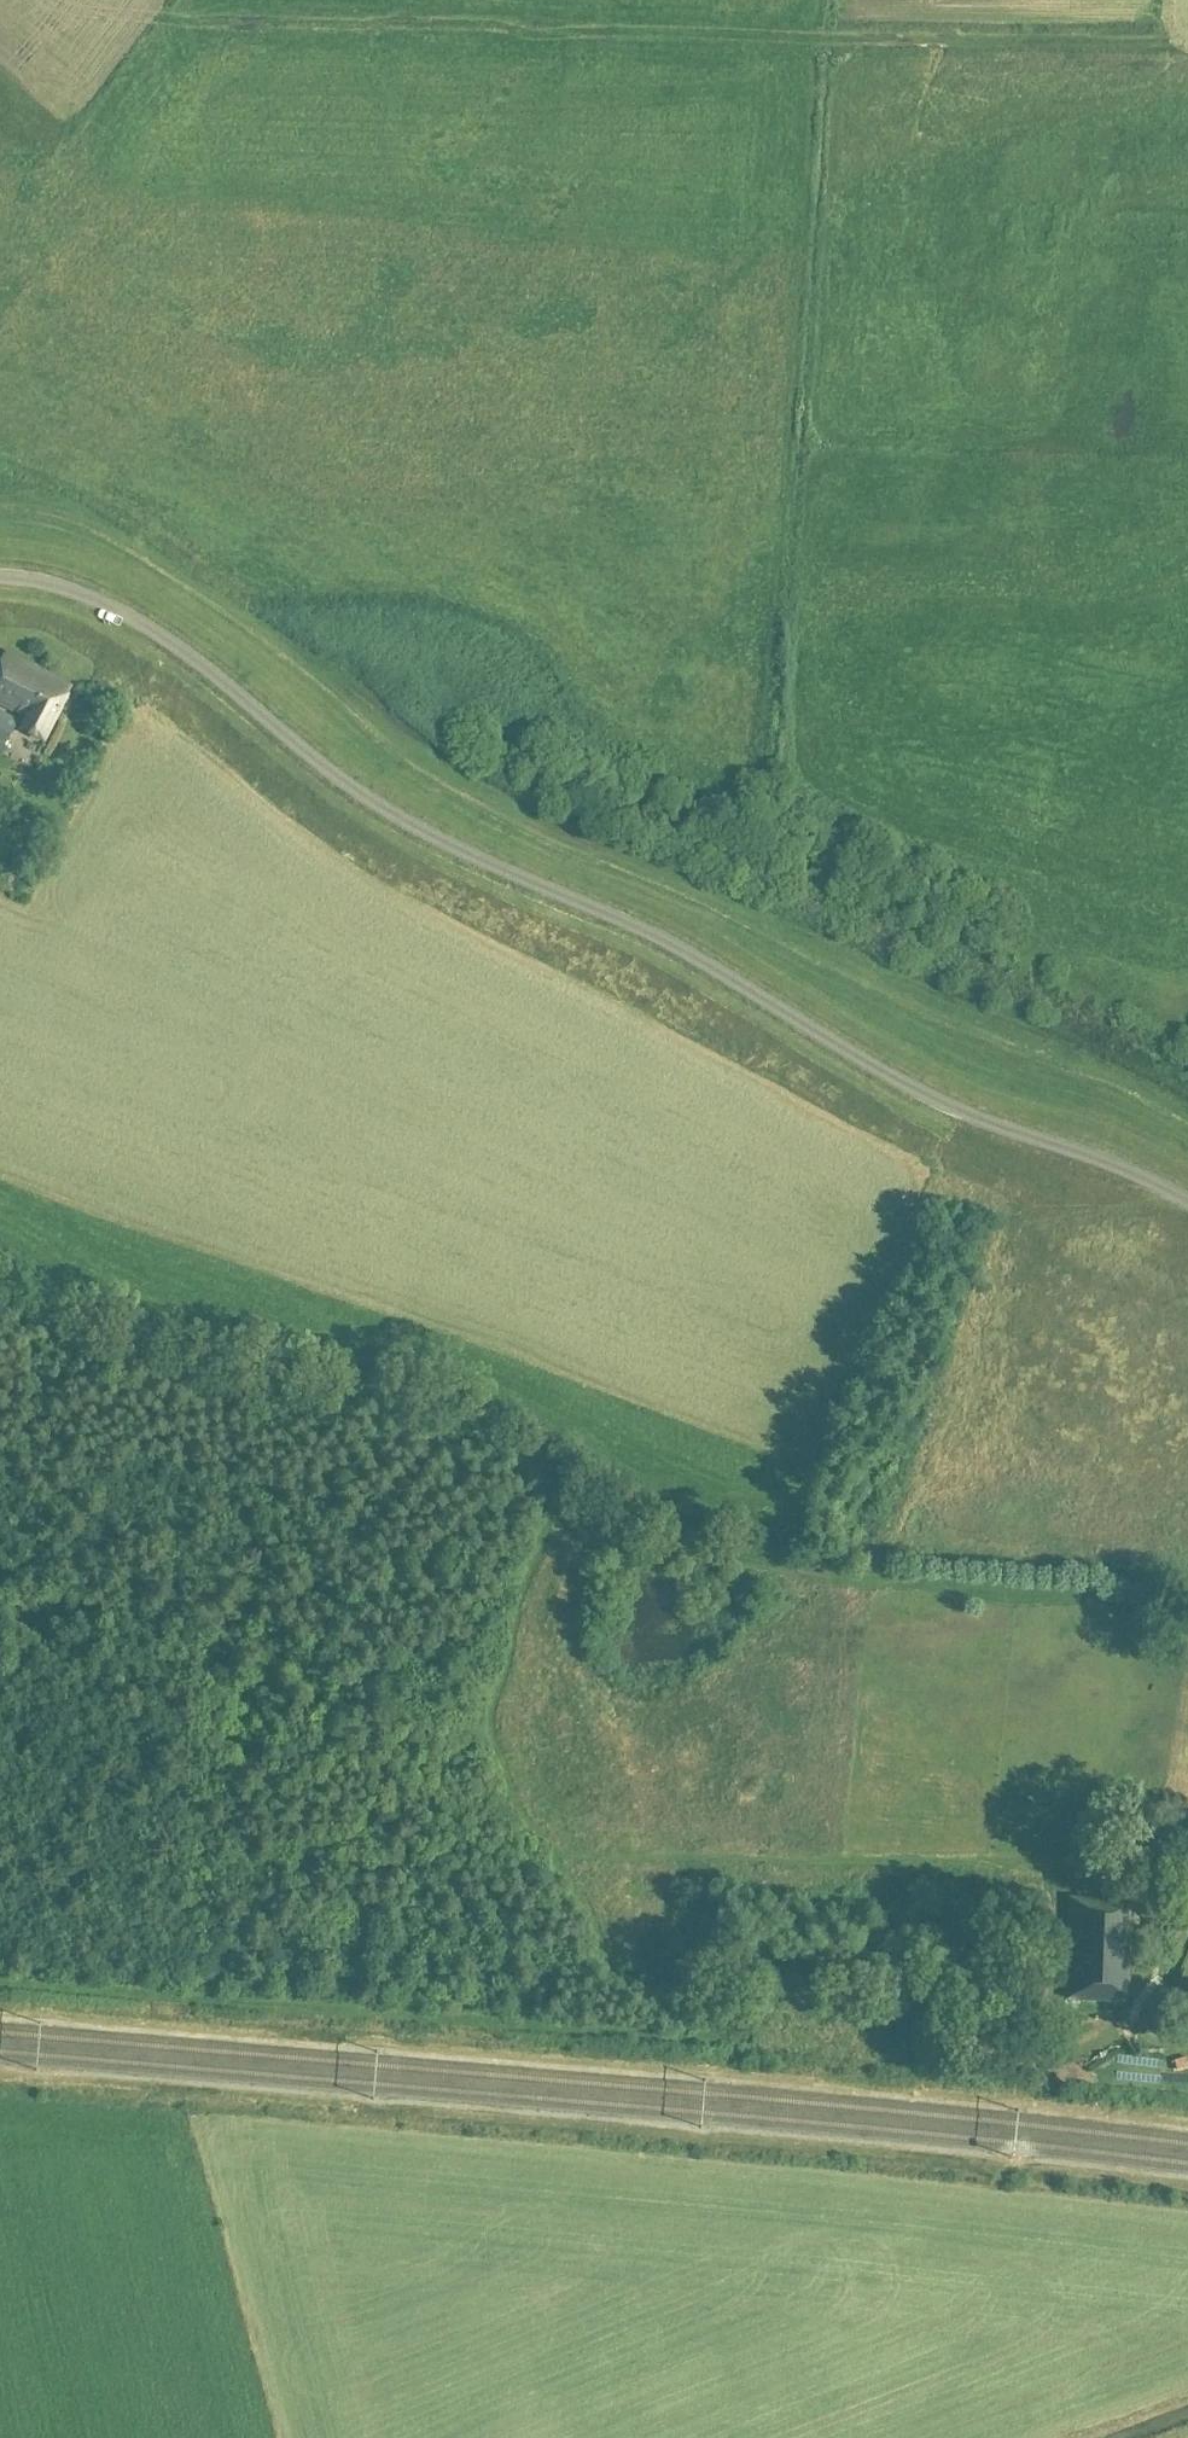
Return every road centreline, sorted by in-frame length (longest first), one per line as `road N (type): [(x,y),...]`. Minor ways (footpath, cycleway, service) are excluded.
road 1 (unclassified): [(1187,1201),(1108,1162),(956,1109),(679,948),(429,835),(324,766),(154,630),(75,590),(0,576)]

